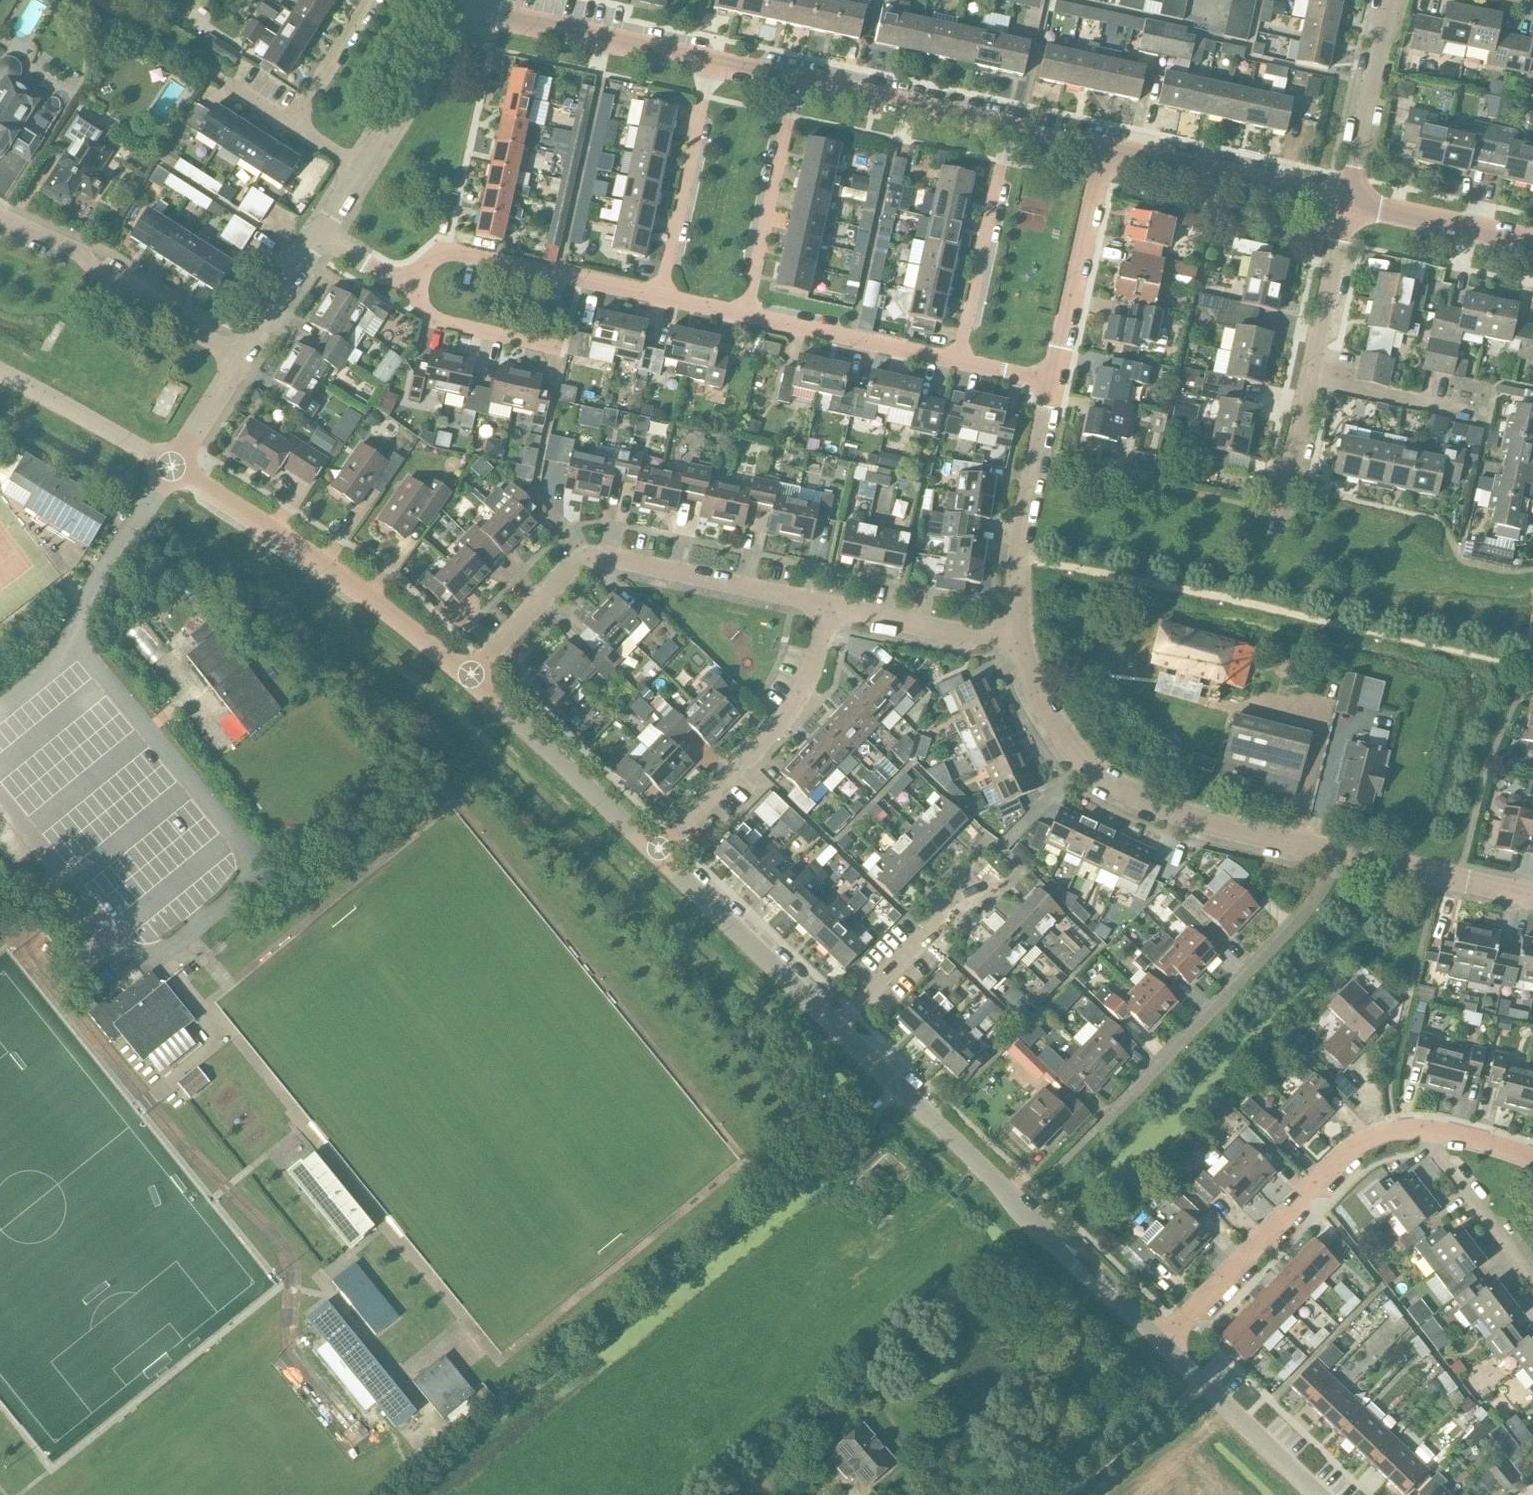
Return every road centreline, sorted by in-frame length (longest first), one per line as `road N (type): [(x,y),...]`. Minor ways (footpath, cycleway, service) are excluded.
road 1 (residential): [(1532,669),(1017,551)]
road 2 (residential): [(1018,1208),(1320,900),(1346,856)]
road 3 (residential): [(454,674),(557,568),(575,558),(602,555),(832,607)]
road 4 (residential): [(1346,856),(1156,807),(1106,784),(1067,749),(1013,645)]
road 5 (residential): [(454,674),(364,591),(174,459)]
road 6 (residential): [(1158,1342),(1352,1145),(1418,1130)]
road 7 (residential): [(649,860),(805,690),(832,607)]
road 8 (residential): [(0,707),(72,638),(174,459)]
road 9 (residential): [(0,219),(110,267),(243,348)]
road 10 (residential): [(649,860),(454,674)]
road 11 (residential): [(660,296),(448,250),(412,285)]
road 12 (residential): [(1018,1208),(828,1029)]
road 13 (residential): [(710,63),(462,4)]
road 14 (residential): [(828,1029),(649,860)]
road 15 (residential): [(1347,200),(1107,149)]
road 16 (residential): [(961,362),(1012,127)]
road 17 (residential): [(1053,382),(1107,149)]
road 18 (residential): [(748,315),(795,81)]
road 19 (residential): [(660,296),(710,63)]
road 20 (residential): [(828,1029),(989,867)]
road 21 (residential): [(1012,127),(795,81)]
road 22 (residential): [(961,362),(748,315)]
road 23 (residential): [(1313,1494),(1158,1342)]
road 24 (residential): [(1347,200),(1390,0)]
road 25 (residential): [(174,459),(0,371)]
road 26 (residential): [(1158,1342),(1018,1208)]
road 27 (residential): [(359,164),(462,4)]
road 28 (residential): [(1532,896),(1346,856)]
road 29 (residential): [(1532,240),(1347,200)]
road 30 (residential): [(832,607),(1013,645)]
road 31 (residential): [(1532,1275),(1418,1130)]
road 32 (residential): [(1311,379),(1347,200)]
road 33 (residential): [(565,351),(434,318),(412,285)]
road 34 (residential): [(1017,551),(1053,382)]
road 35 (residential): [(1311,379),(1480,412)]
road 36 (residential): [(290,121),(363,0)]
road 37 (residential): [(243,348),(317,232)]
road 38 (residential): [(174,459),(243,348)]

